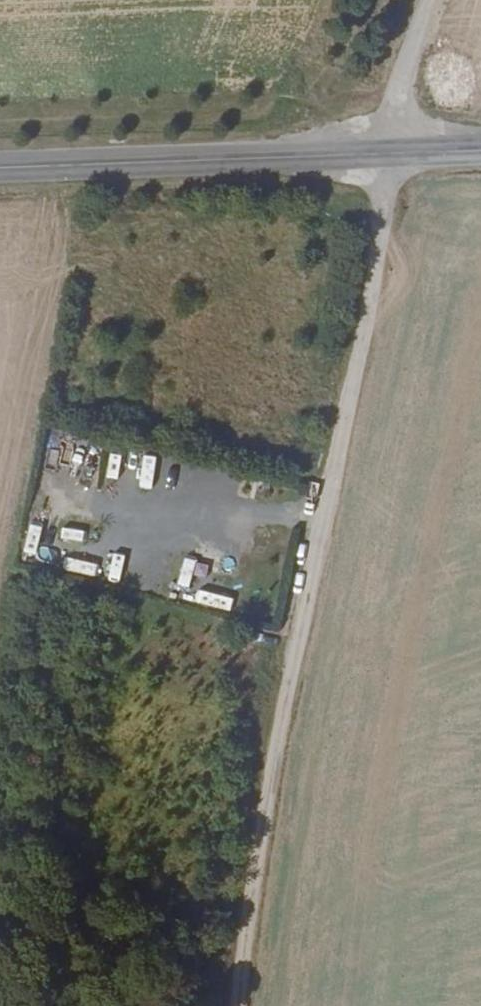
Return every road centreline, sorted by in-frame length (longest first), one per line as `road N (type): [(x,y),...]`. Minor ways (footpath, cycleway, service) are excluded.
road 1 (track): [(390,151),(267,731),(235,1005)]
road 2 (tertiary): [(480,148),(0,163)]
road 3 (track): [(390,151),(406,69),(432,0)]

